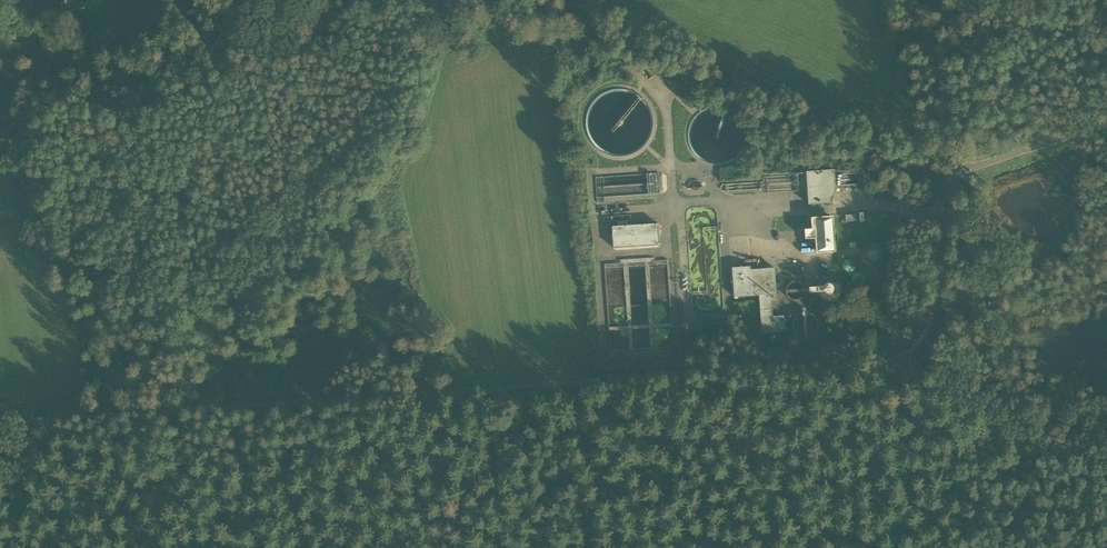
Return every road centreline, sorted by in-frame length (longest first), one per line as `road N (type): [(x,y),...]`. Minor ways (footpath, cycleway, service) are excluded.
road 1 (track): [(0,423),(568,384)]
road 2 (track): [(568,384),(902,359)]
road 3 (track): [(1106,470),(957,396),(923,394)]

